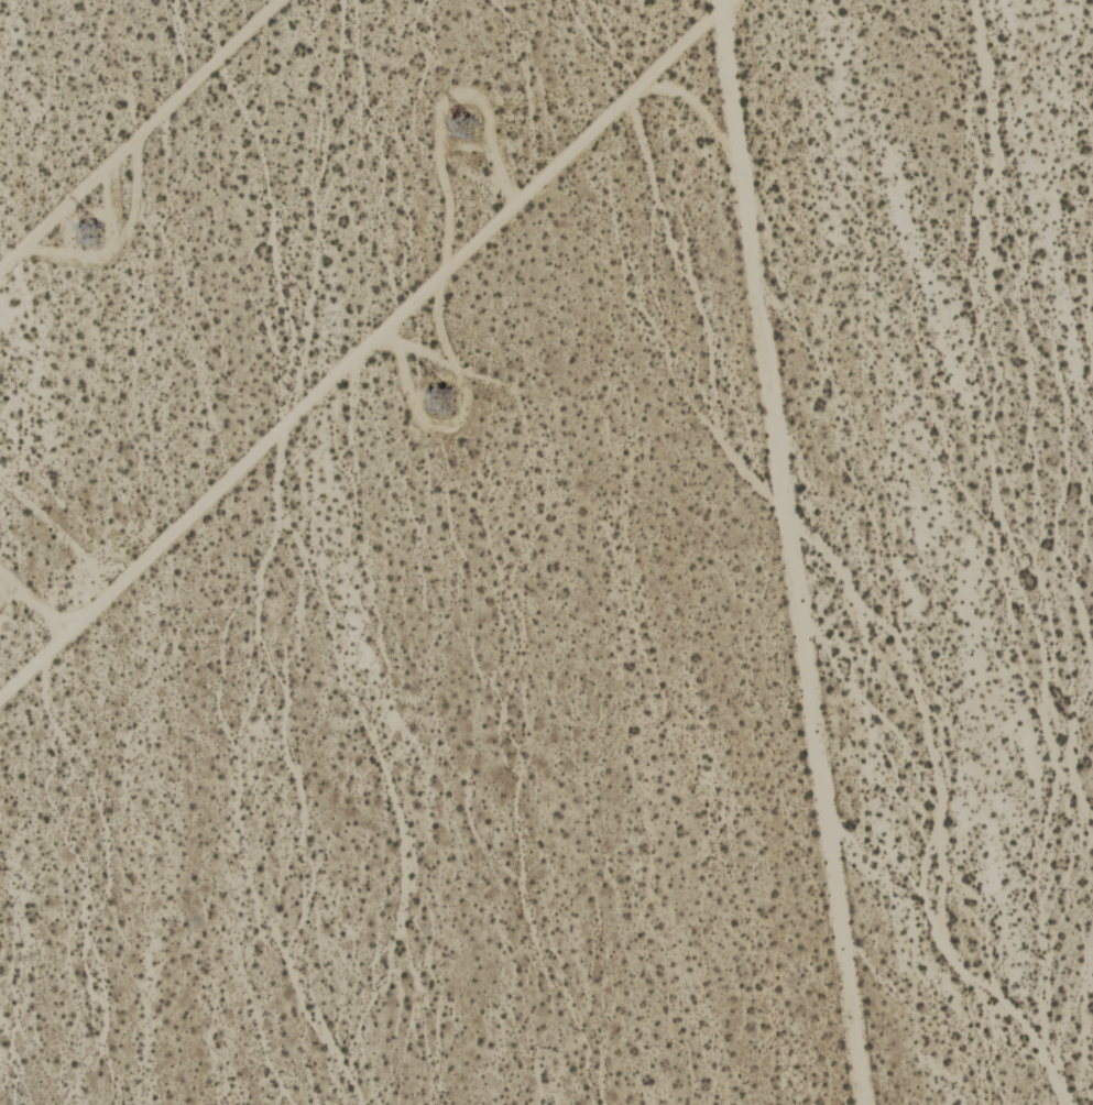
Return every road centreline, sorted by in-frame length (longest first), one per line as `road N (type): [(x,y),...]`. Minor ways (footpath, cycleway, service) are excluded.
road 1 (track): [(0,697),(728,0)]

